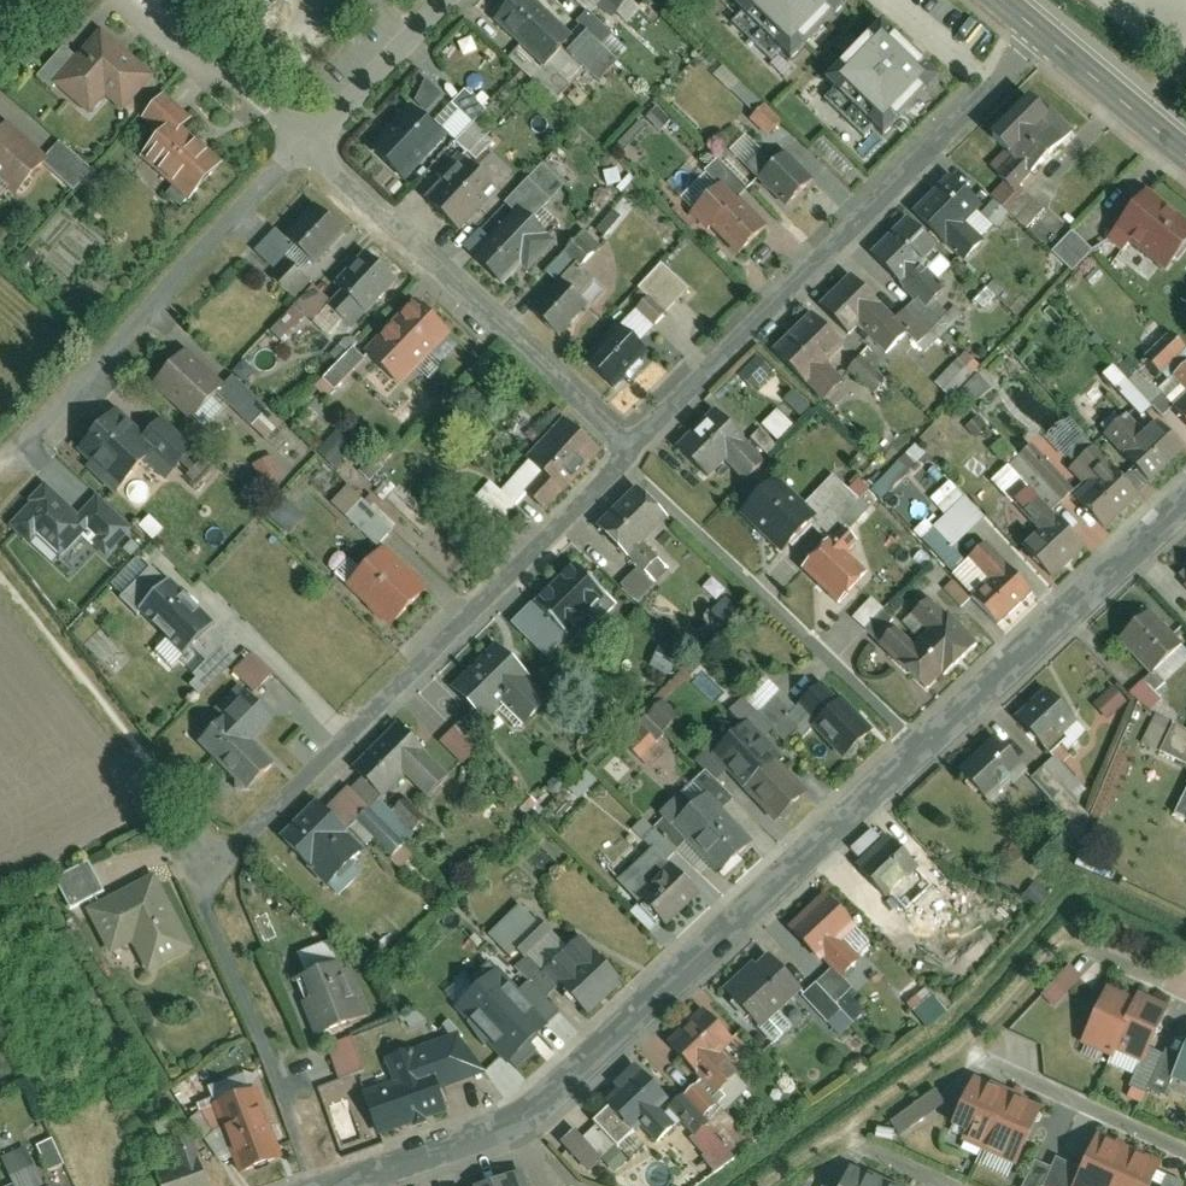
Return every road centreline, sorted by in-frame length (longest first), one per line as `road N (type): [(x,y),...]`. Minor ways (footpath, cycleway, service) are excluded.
road 1 (residential): [(1185,498),(556,1088),(518,1118),(364,1175)]
road 2 (residential): [(1040,33),(632,448)]
road 3 (residential): [(632,448),(226,863)]
road 4 (residential): [(306,147),(632,448)]
road 5 (residential): [(306,147),(25,444)]
road 6 (residential): [(136,0),(306,147)]
road 7 (residential): [(982,1058),(1185,1148)]
road 8 (residential): [(443,0),(306,147)]
road 9 (secondary): [(1040,33),(1185,154)]

